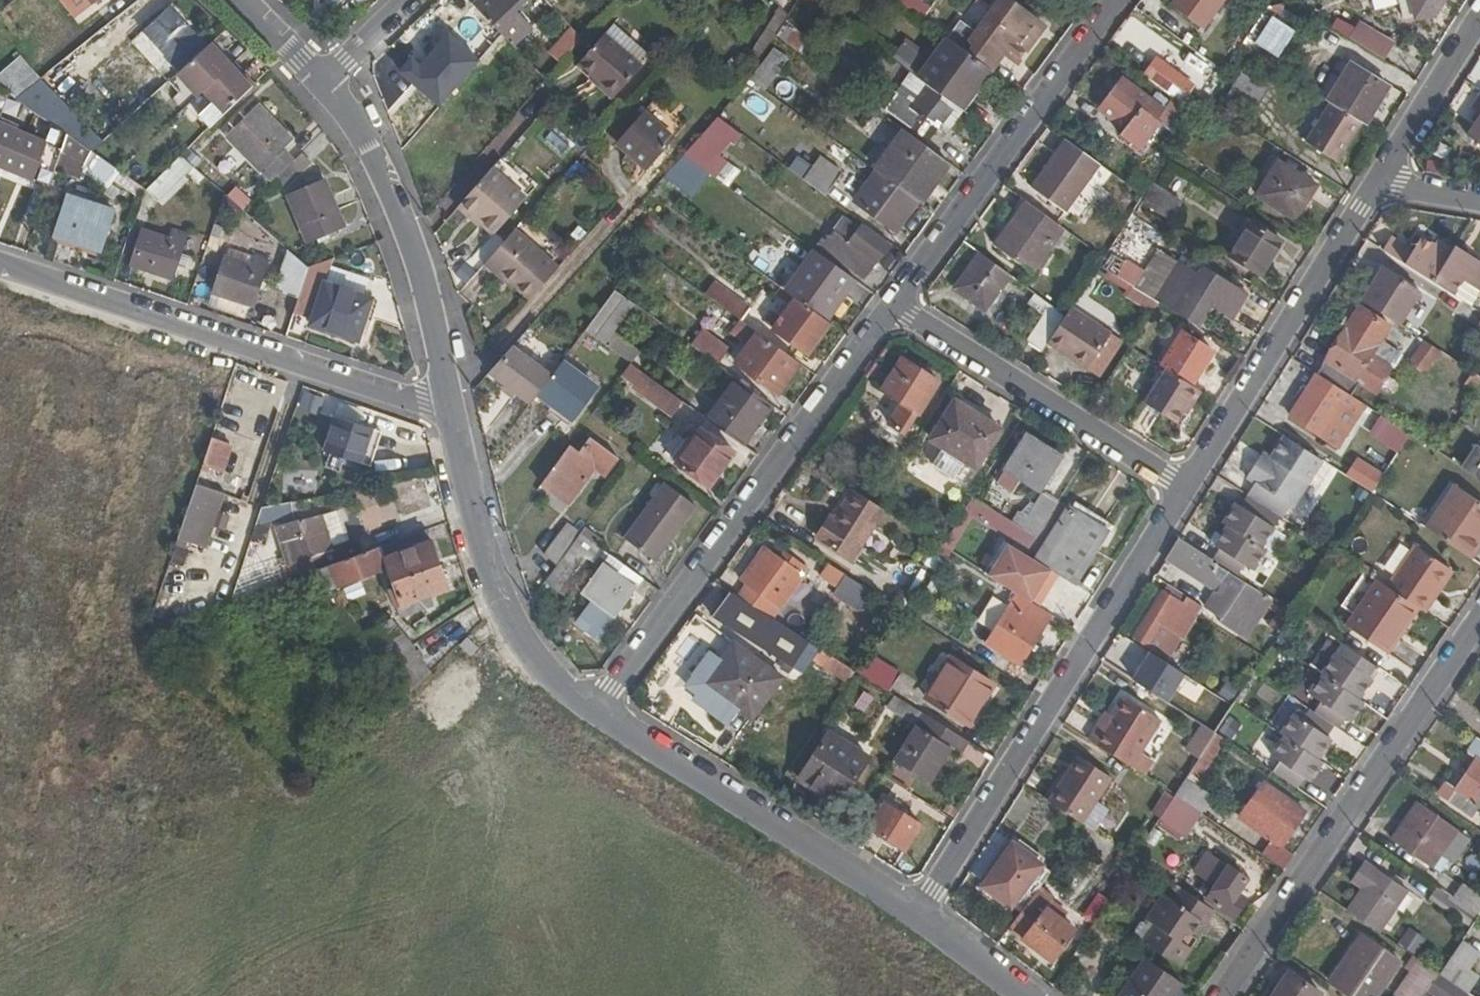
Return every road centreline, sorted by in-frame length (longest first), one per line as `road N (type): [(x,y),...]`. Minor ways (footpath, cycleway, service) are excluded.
road 1 (residential): [(917,918),(1184,487)]
road 2 (residential): [(595,715),(892,305)]
road 3 (unclassified): [(0,264),(450,412)]
road 4 (residential): [(1479,620),(1223,995)]
road 5 (residential): [(595,715),(917,918)]
road 6 (residential): [(892,305),(1106,0)]
road 7 (residential): [(320,80),(363,135),(397,212),(450,412)]
road 8 (residential): [(1184,487),(1375,185)]
road 9 (residential): [(450,412),(498,596),(544,673),(595,715)]
road 10 (residential): [(892,305),(1184,487)]
road 11 (residential): [(1375,185),(1479,10)]
road 12 (residential): [(917,918),(1021,995)]

